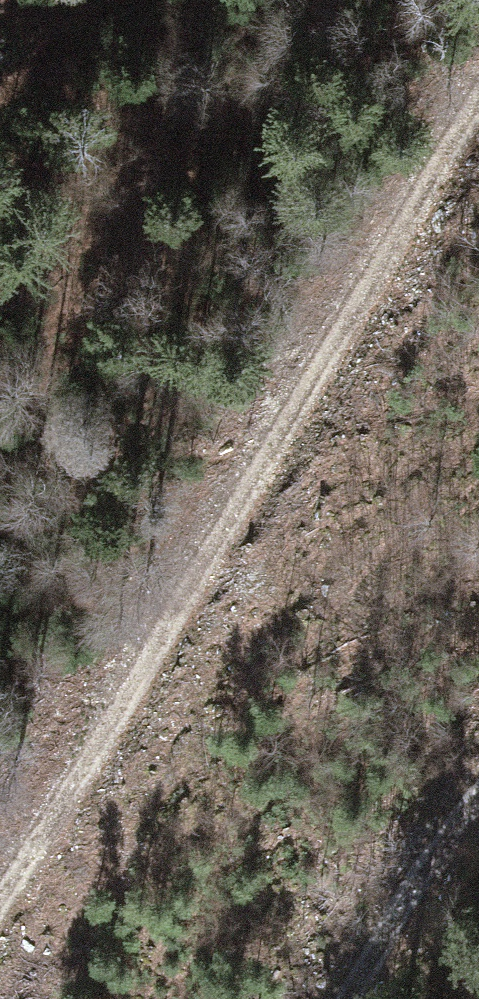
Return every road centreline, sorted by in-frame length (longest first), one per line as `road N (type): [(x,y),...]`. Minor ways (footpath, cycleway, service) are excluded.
road 1 (track): [(478,68),(0,872)]
road 2 (track): [(348,998),(447,821),(478,785)]

